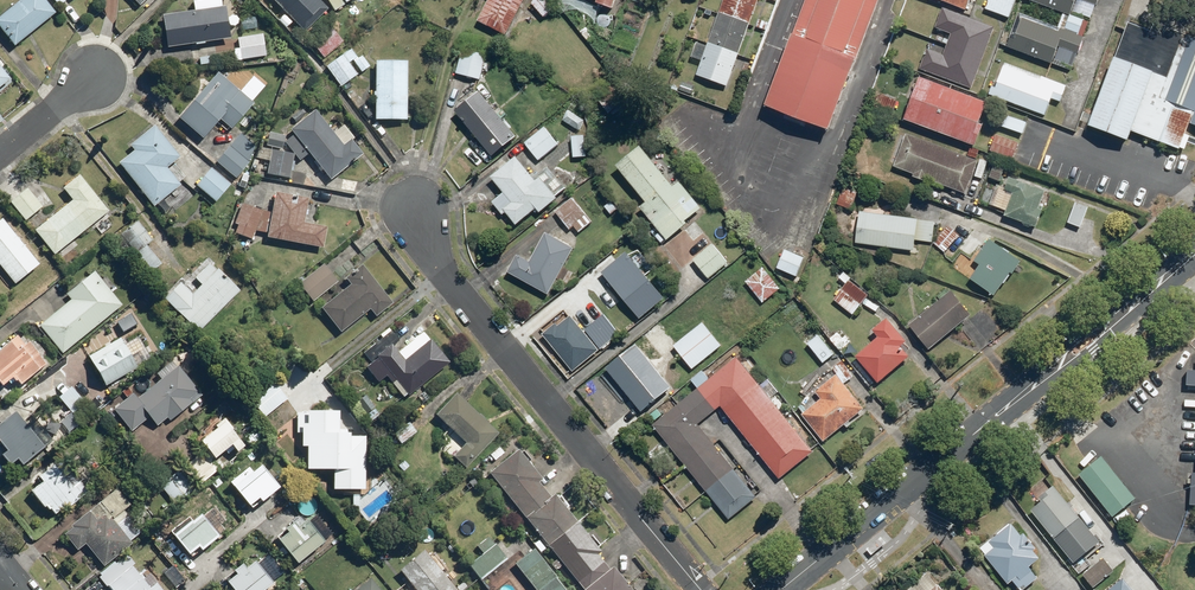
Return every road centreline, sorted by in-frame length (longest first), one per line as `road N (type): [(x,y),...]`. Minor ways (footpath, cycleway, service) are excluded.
road 1 (tertiary): [(780,589),(1194,258)]
road 2 (residential): [(700,589),(439,269),(413,208)]
road 3 (residential): [(0,156),(98,77)]

